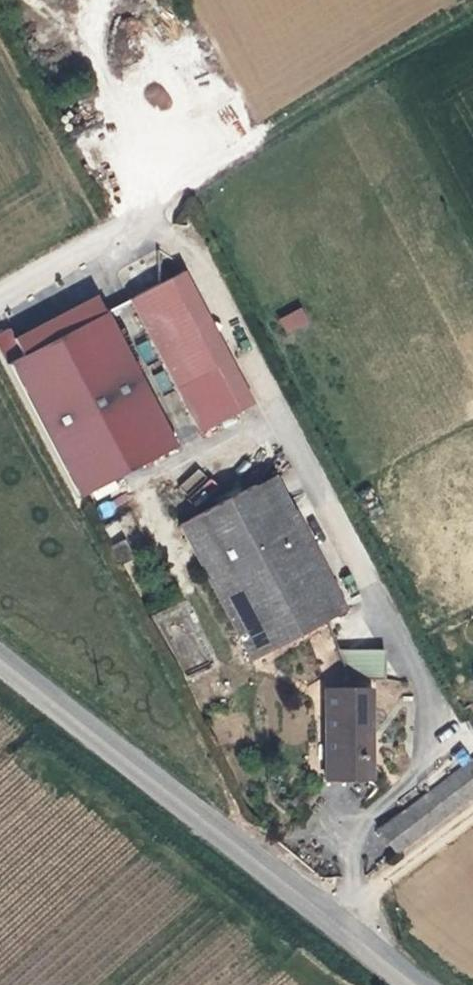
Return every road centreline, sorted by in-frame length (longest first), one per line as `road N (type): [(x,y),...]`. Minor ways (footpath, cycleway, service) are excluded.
road 1 (tertiary): [(0,656),(423,984)]
road 2 (track): [(335,915),(472,812)]

